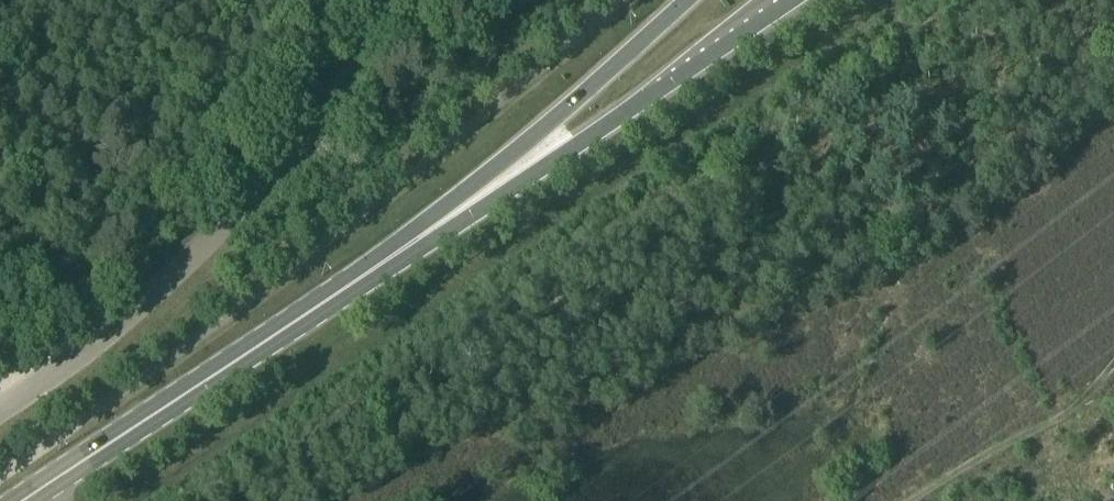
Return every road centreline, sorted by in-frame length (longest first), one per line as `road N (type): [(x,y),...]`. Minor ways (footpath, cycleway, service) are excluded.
road 1 (unclassified): [(0,409),(104,335),(271,179),(400,0)]
road 2 (primary): [(359,279),(790,0)]
road 3 (primary): [(690,0),(584,97),(359,279)]
road 4 (primary): [(23,500),(359,279)]

